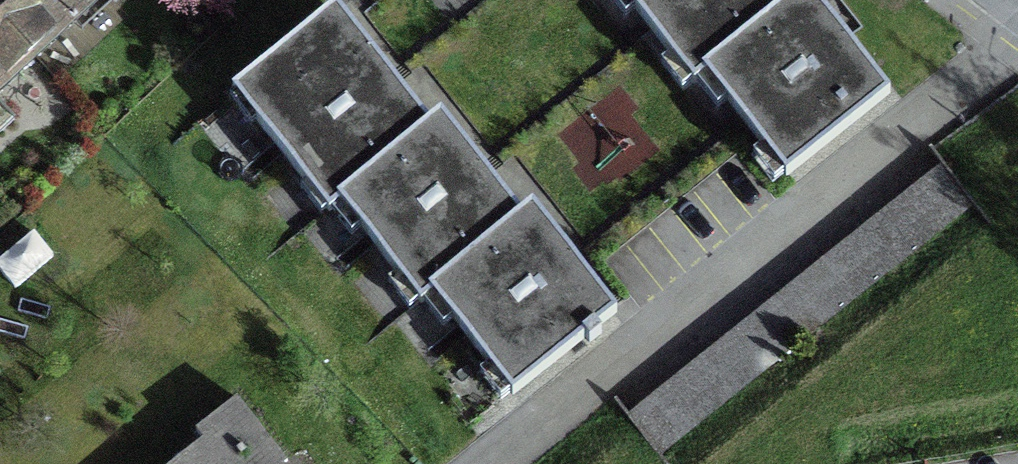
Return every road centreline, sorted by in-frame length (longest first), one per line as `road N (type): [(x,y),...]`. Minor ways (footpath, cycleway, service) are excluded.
road 1 (residential): [(1017,34),(495,463)]

